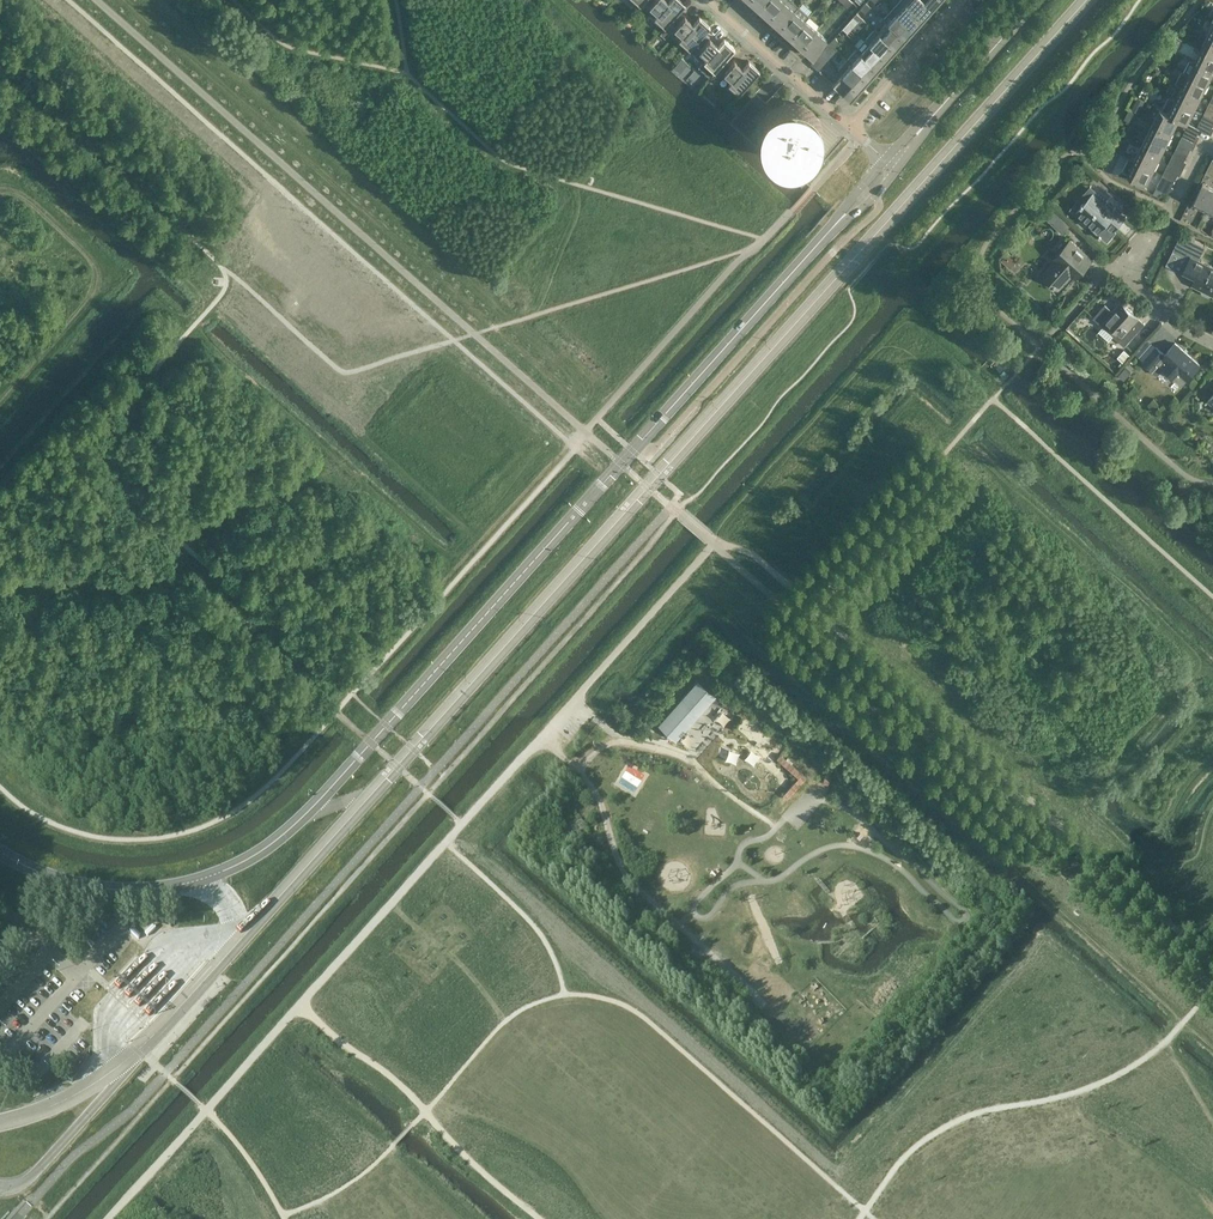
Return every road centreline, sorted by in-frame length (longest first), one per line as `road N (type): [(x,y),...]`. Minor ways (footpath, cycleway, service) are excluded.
road 1 (secondary): [(0,851),(70,882),(145,889),(210,876),(271,844),(371,744),(833,227)]
road 2 (track): [(713,544),(110,1218)]
road 3 (track): [(757,992),(647,899),(618,862),(591,785),(543,737)]
road 4 (track): [(773,825),(695,762),(619,740),(575,699)]
road 5 (residential): [(706,0),(849,127)]
road 6 (residential): [(964,0),(849,127)]
road 7 (residential): [(1212,343),(1184,329),(1122,270),(1152,237)]
road 8 (secondary): [(930,119),(1037,0)]

